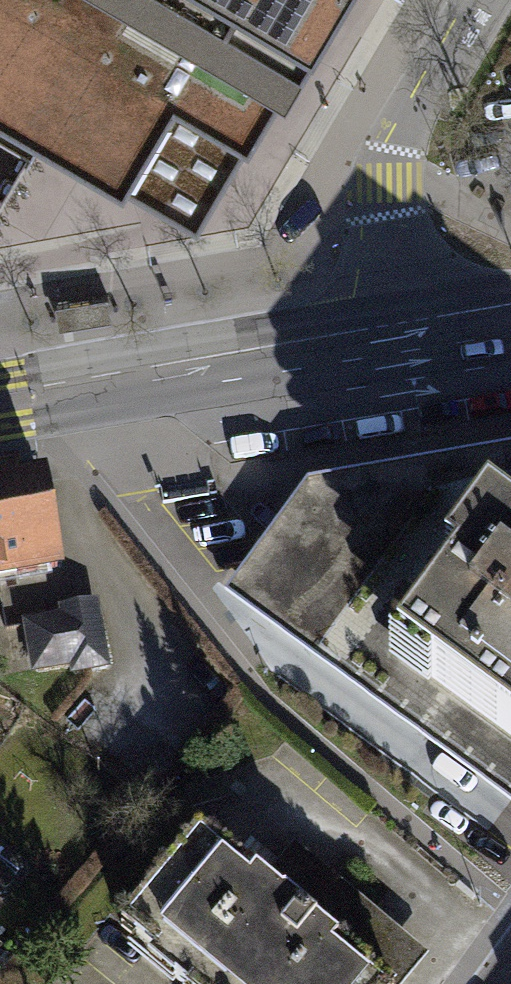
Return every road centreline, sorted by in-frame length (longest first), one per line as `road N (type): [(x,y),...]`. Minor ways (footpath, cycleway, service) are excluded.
road 1 (tertiary): [(0,402),(406,344)]
road 2 (residential): [(406,344),(389,184),(407,138),(488,0)]

